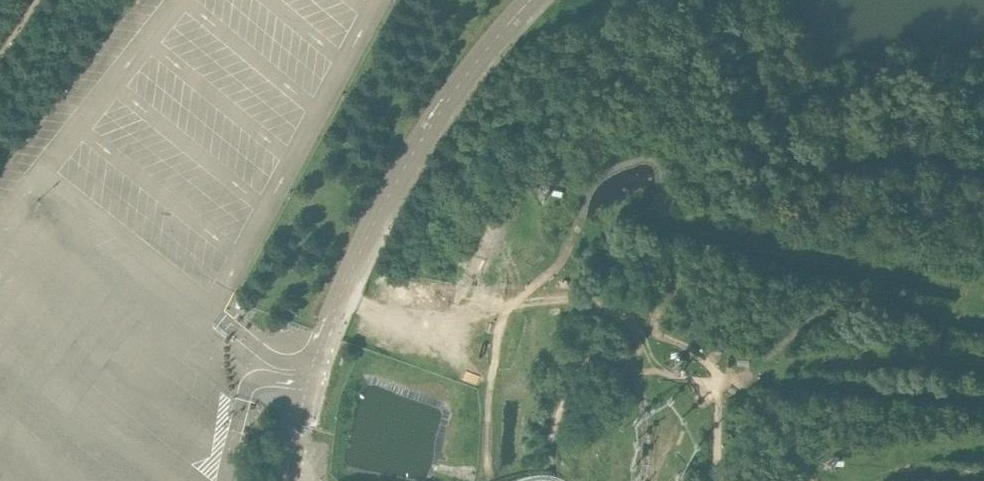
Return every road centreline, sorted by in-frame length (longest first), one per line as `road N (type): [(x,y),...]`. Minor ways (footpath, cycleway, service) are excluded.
road 1 (unclassified): [(284,480),(315,356),(400,174),(532,0)]
road 2 (track): [(983,370),(863,351),(734,383),(687,422),(694,457),(714,480)]
road 3 (track): [(865,480),(906,469),(983,473)]

